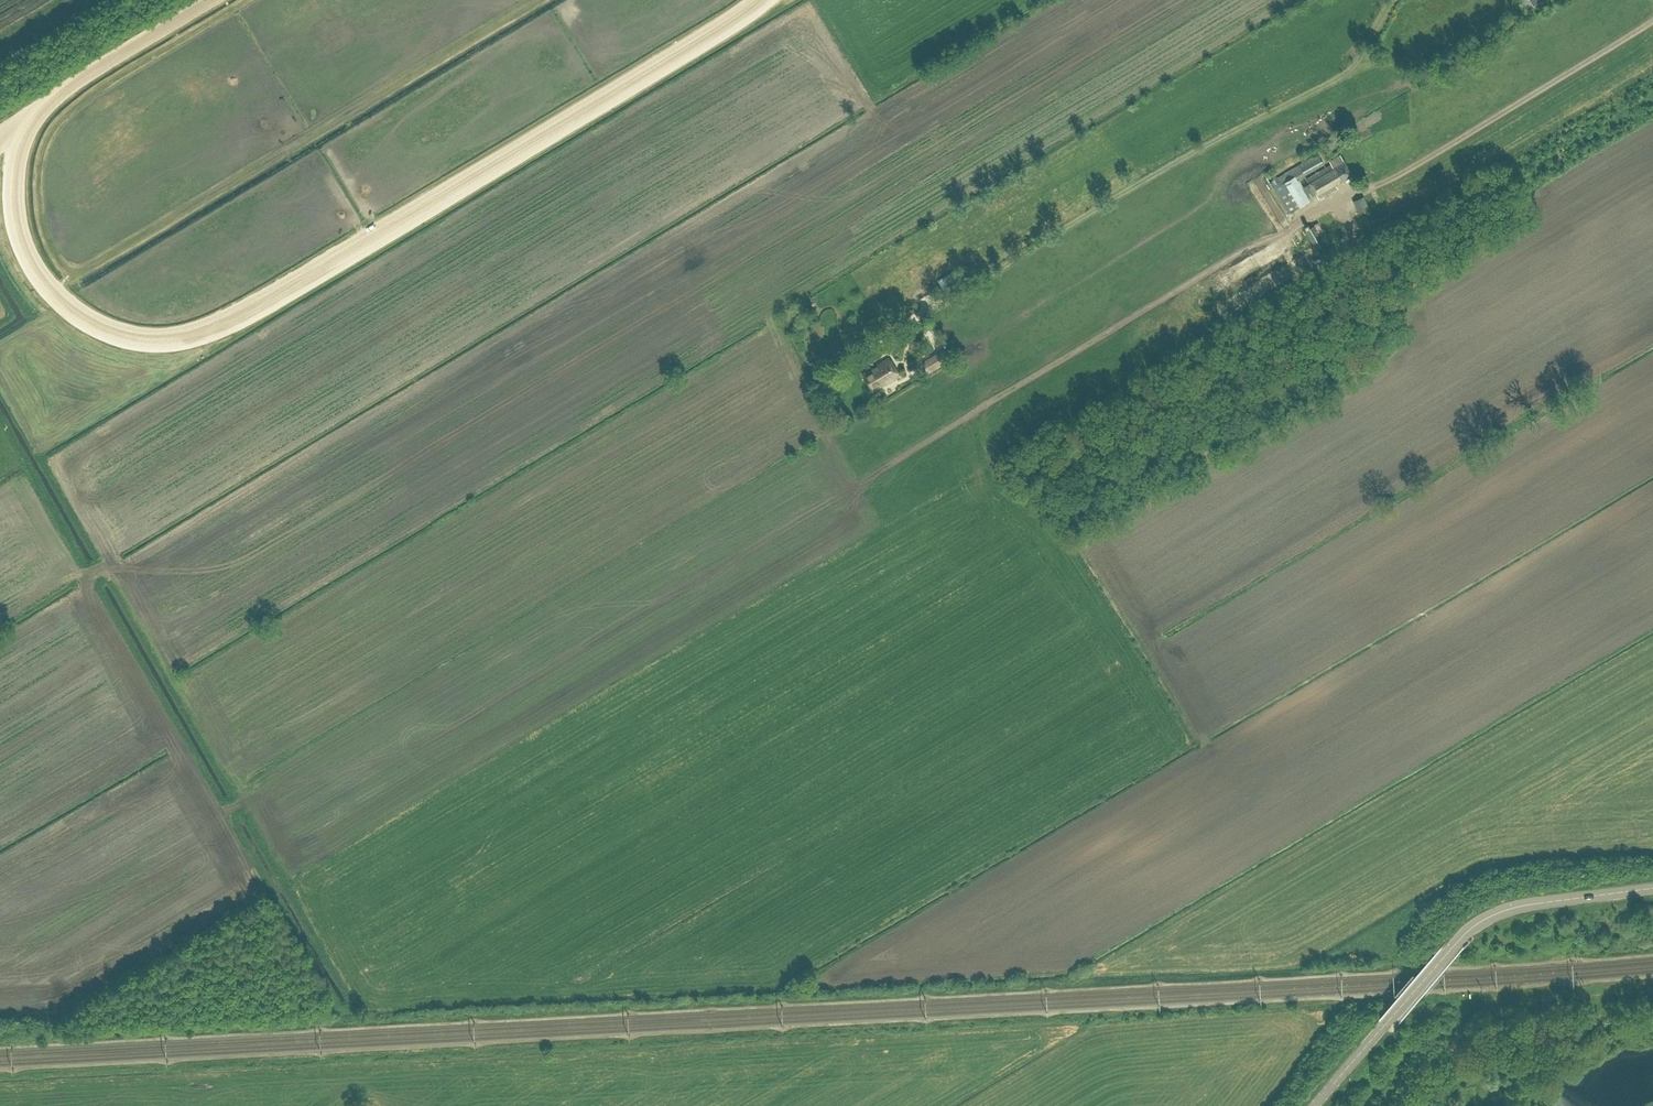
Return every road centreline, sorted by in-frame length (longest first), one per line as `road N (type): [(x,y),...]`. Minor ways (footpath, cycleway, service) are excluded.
road 1 (tertiary): [(1313,1105),(1479,922),(1512,906),(1652,889)]
road 2 (track): [(1260,243),(977,408)]

